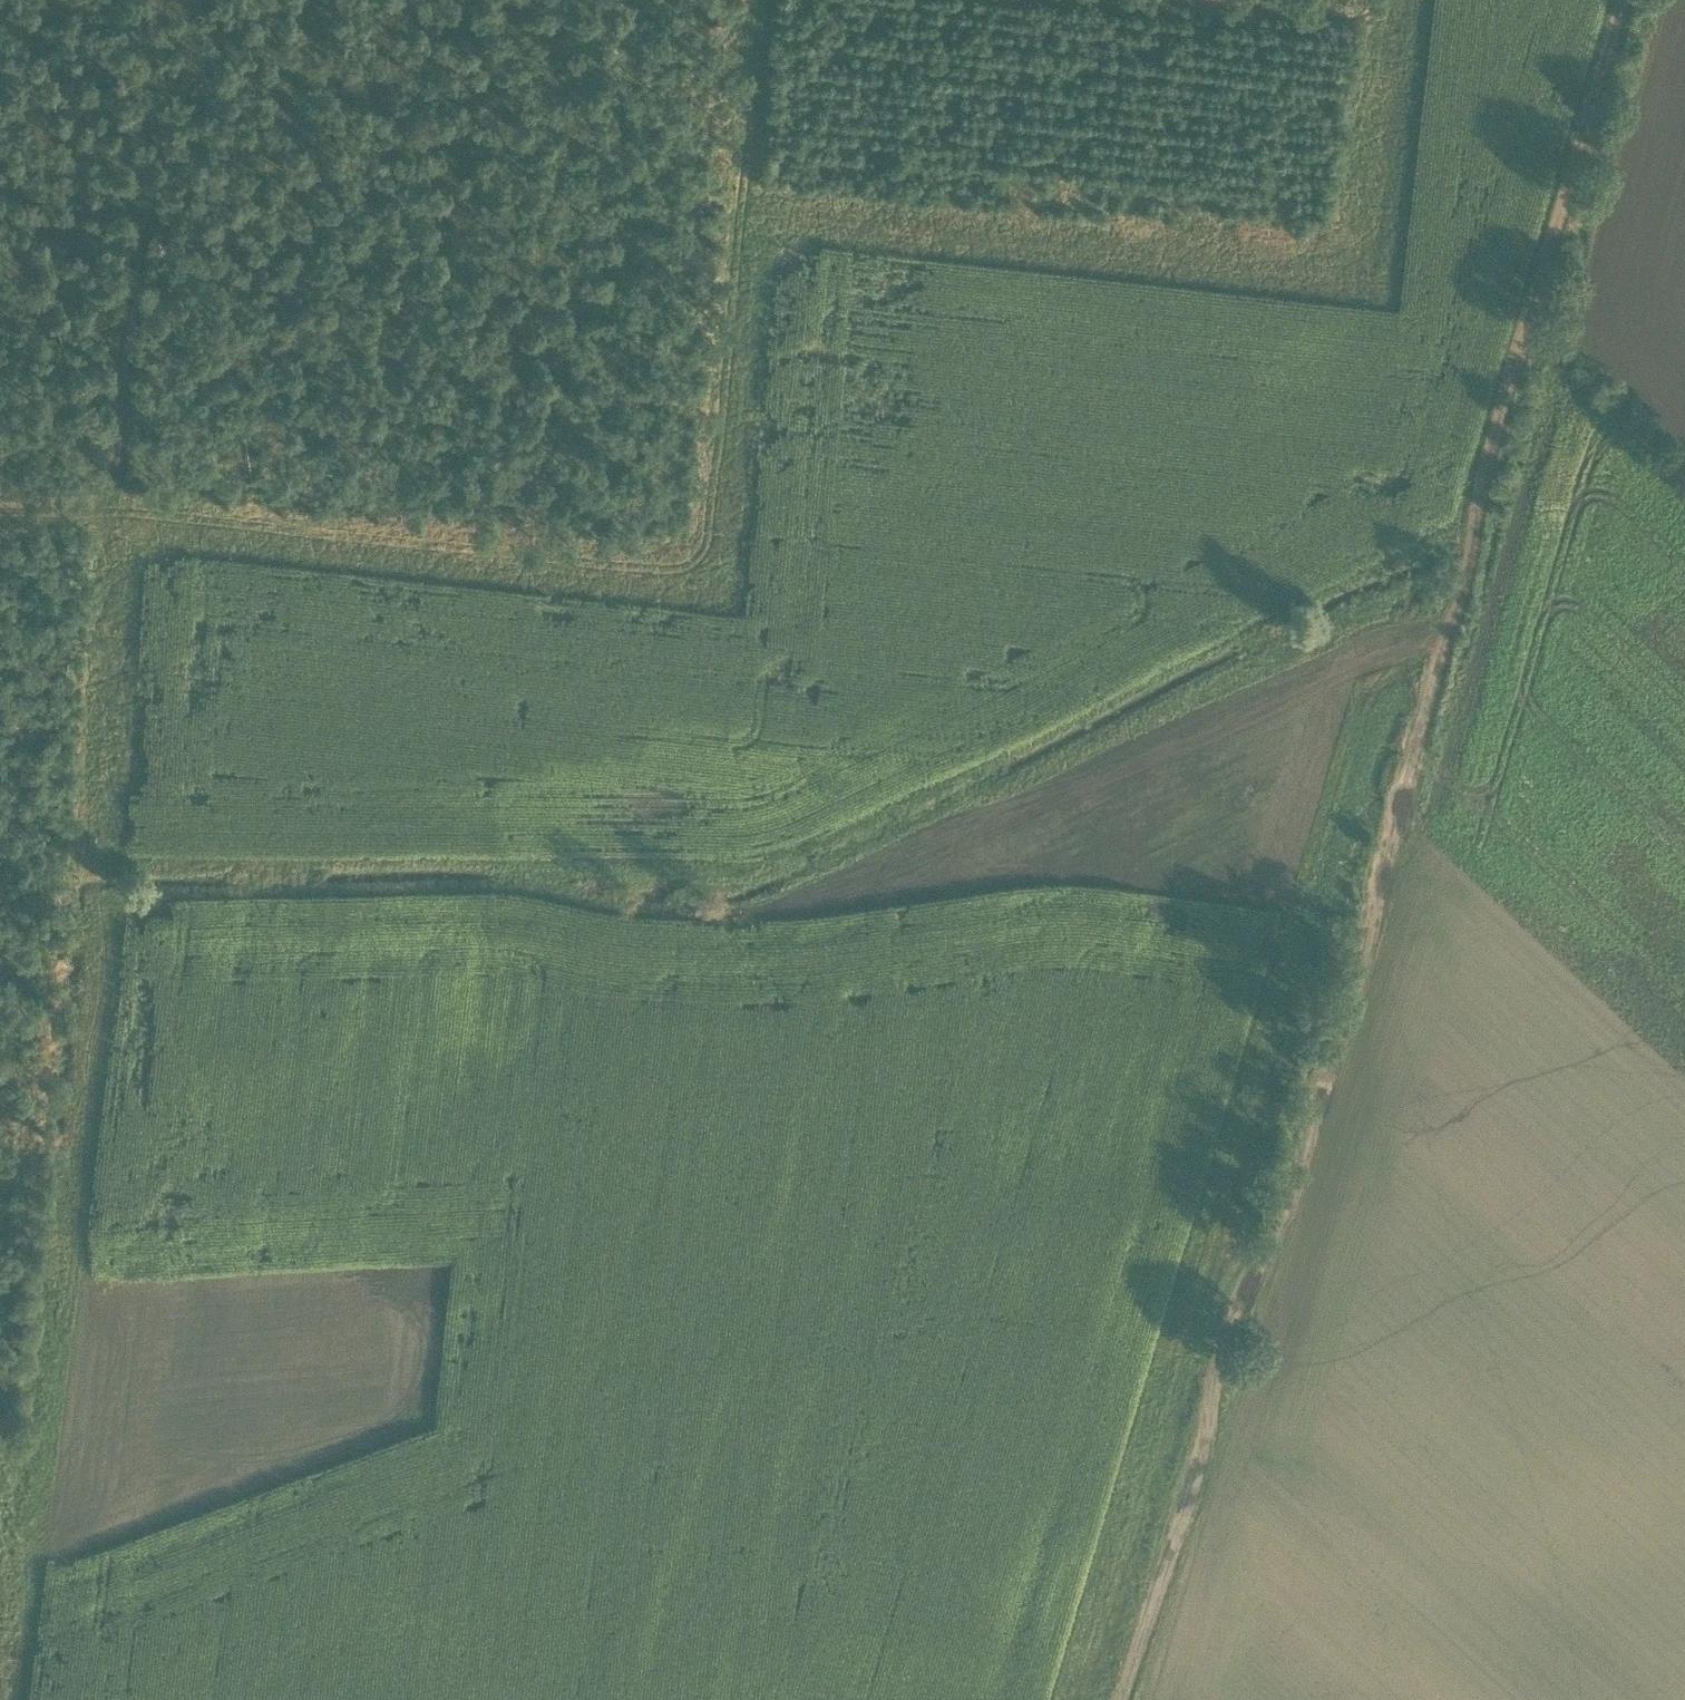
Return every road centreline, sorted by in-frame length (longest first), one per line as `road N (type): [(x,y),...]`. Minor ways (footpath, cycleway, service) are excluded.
road 1 (track): [(1117,1699),(1235,1313),(1281,1207),(1469,568),(1484,472),(1620,0)]

